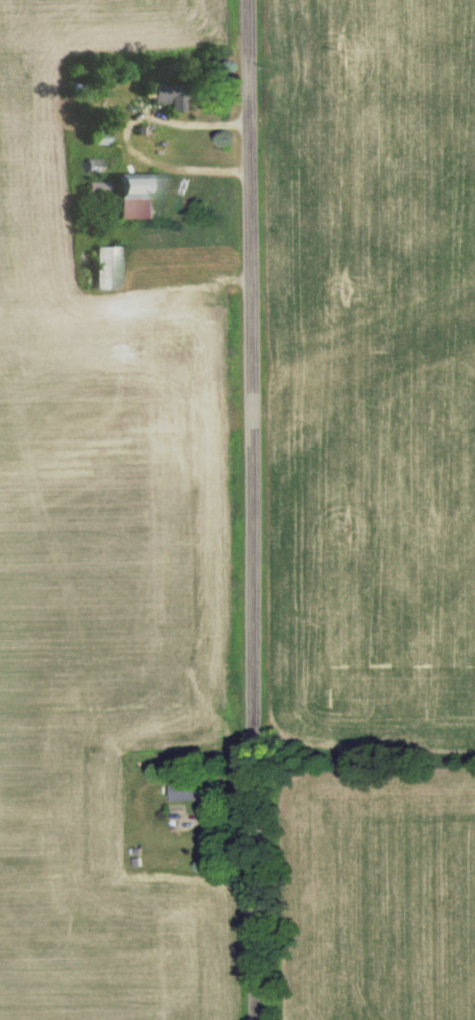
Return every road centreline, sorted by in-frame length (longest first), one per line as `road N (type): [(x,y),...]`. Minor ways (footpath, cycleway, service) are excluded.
road 1 (residential): [(248,0),(256,1019)]

